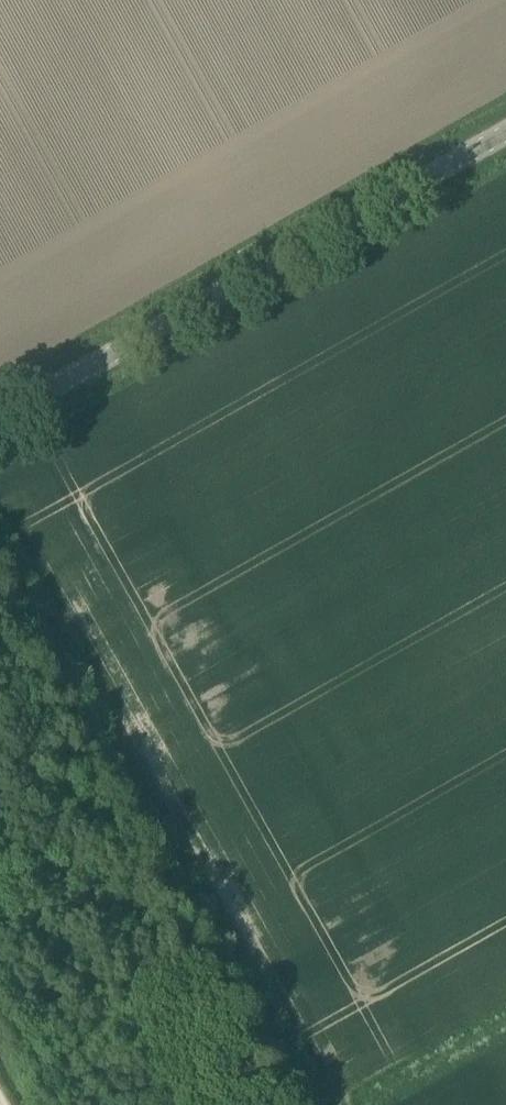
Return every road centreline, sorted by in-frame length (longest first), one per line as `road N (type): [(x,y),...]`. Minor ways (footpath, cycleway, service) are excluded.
road 1 (unclassified): [(505,136),(0,424)]

